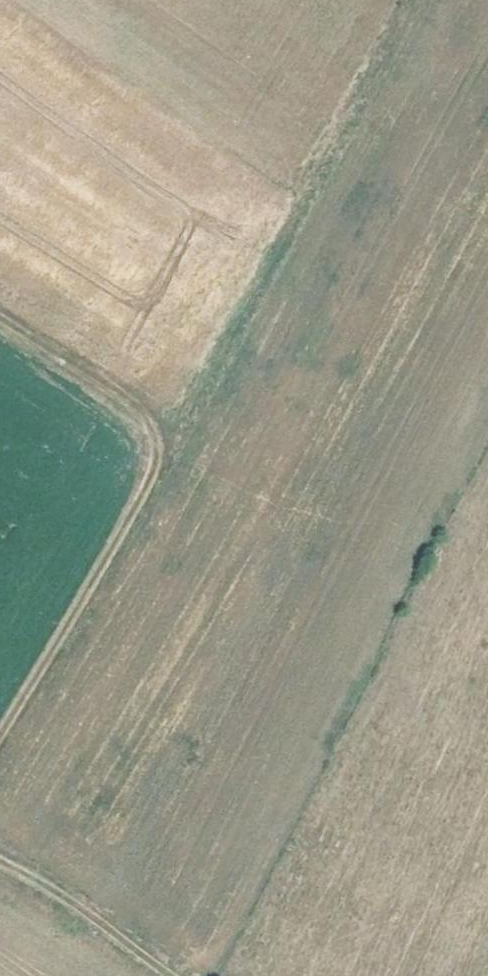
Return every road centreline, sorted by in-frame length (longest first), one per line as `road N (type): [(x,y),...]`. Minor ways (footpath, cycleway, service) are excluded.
road 1 (track): [(412,0),(0,748)]
road 2 (track): [(0,319),(154,420),(165,453)]
road 3 (track): [(0,869),(177,975)]

